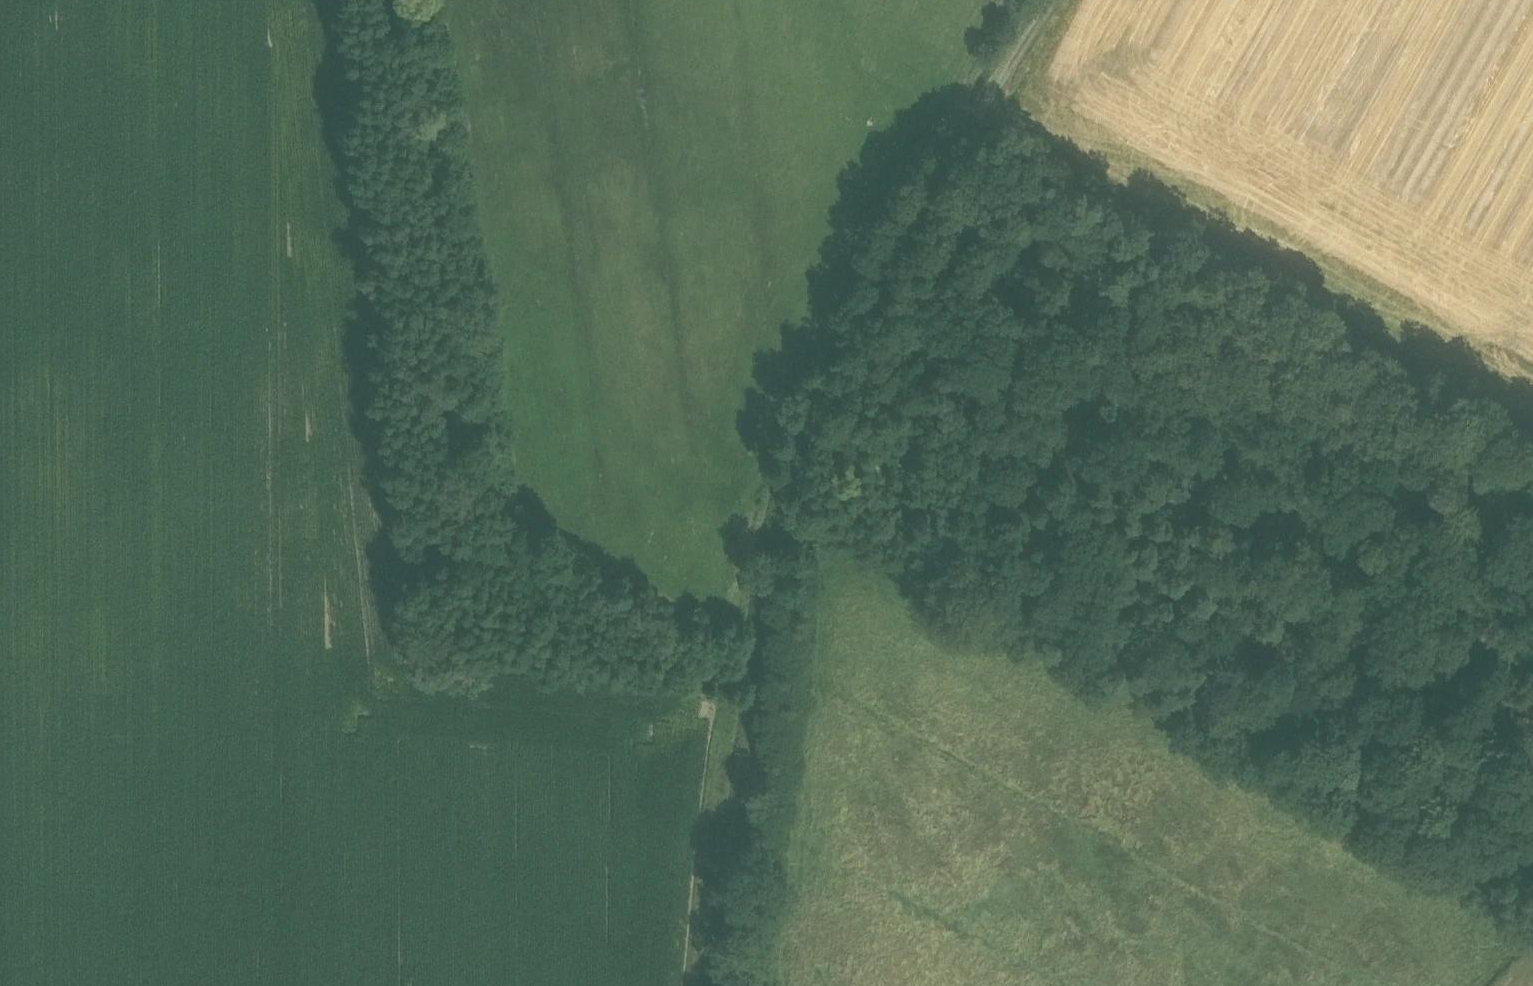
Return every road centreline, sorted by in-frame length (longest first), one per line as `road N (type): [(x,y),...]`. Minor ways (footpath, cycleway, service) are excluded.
road 1 (track): [(729,985),(758,690),(795,474),(840,365),(926,208),(1057,0)]

